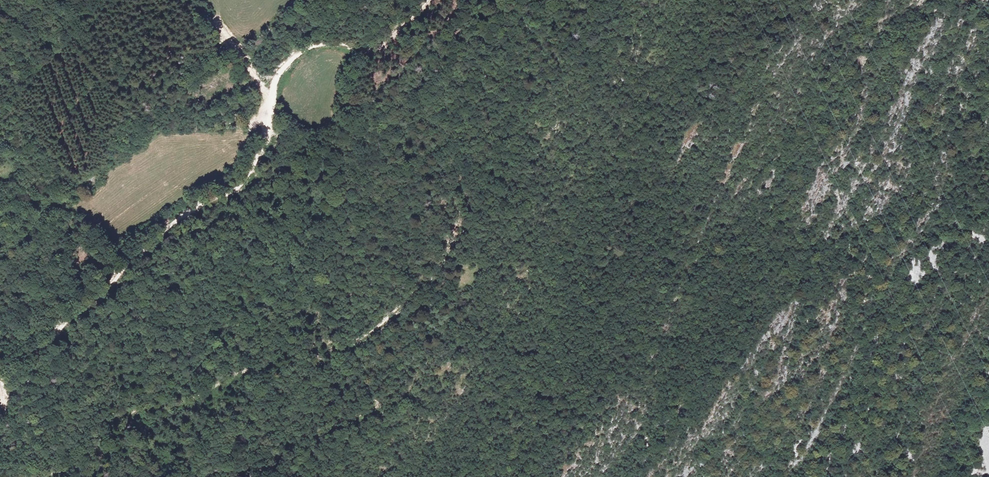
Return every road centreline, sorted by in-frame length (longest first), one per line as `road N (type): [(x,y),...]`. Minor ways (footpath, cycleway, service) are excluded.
road 1 (track): [(84,476),(141,406),(183,401),(294,348),(368,333),(409,296),(490,192)]
road 2 (track): [(0,248),(36,228),(81,166),(99,115),(137,57),(147,0)]
road 3 (track): [(61,322),(57,359),(38,398),(47,476)]

